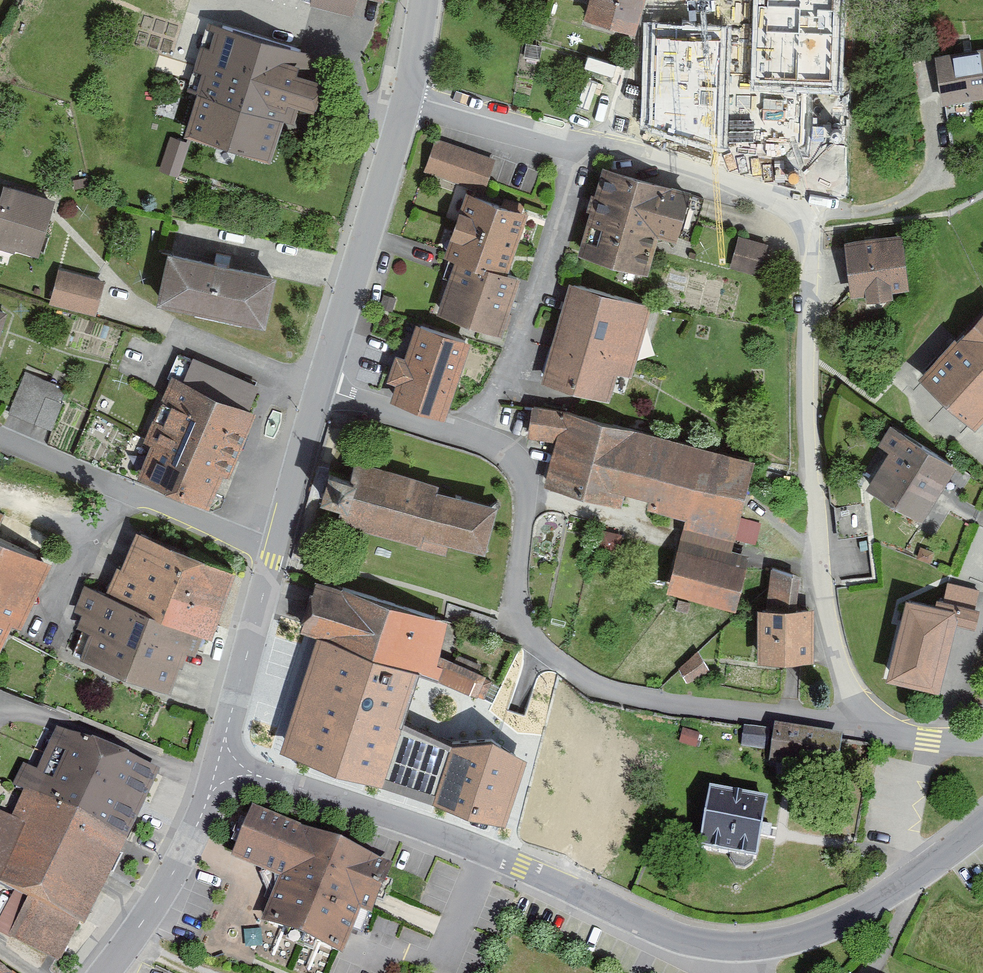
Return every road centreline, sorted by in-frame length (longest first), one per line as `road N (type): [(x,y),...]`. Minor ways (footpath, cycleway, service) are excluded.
road 1 (tertiary): [(982,822),(832,925),(737,947),(665,932),(404,820),(255,775)]
road 2 (residential): [(582,146),(746,188),(796,220),(808,261),(813,531),(825,619),(863,725)]
road 3 (residential): [(474,437),(513,461),(524,480),(514,595),(519,627),(585,683),(677,706),(863,725)]
road 4 (residential): [(474,437),(582,146)]
road 5 (tertiary): [(320,389),(405,97)]
road 6 (residential): [(272,553),(0,437)]
road 7 (unclassified): [(103,972),(181,860),(210,793)]
road 8 (tertiary): [(272,553),(225,735)]
road 9 (residential): [(405,97),(582,146)]
road 10 (tertiary): [(320,389),(272,553)]
road 11 (residential): [(320,389),(474,437)]
road 12 (residential): [(863,725),(982,742)]

